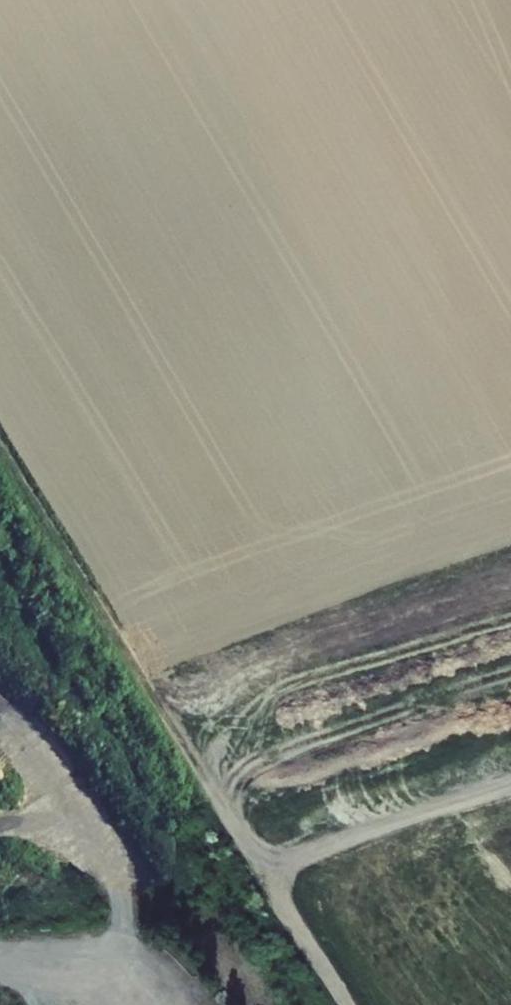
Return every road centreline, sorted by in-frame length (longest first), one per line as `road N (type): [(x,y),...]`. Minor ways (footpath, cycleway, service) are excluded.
road 1 (track): [(356,1004),(273,862),(510,785)]

